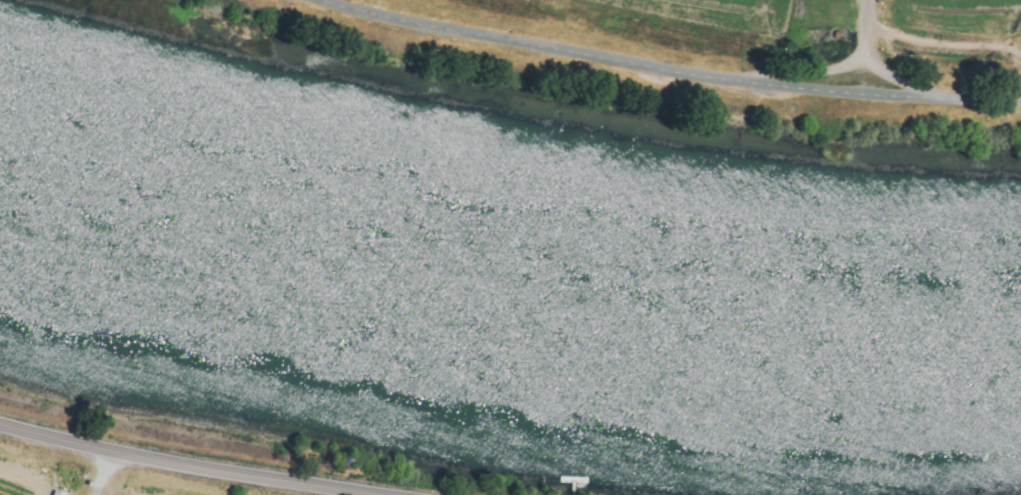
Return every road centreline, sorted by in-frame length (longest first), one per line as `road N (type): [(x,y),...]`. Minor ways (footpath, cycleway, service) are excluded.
road 1 (tertiary): [(1020,100),(712,79),(320,0)]
road 2 (primary): [(0,426),(382,494)]
road 3 (track): [(1020,57),(1001,47),(888,34),(862,43)]

